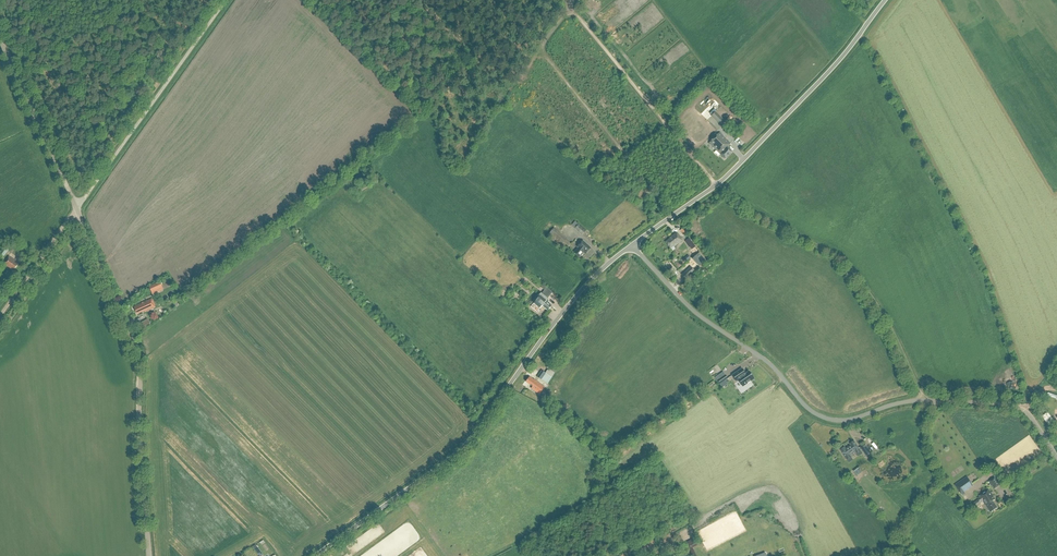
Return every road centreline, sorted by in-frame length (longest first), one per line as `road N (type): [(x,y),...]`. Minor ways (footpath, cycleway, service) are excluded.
road 1 (unclassified): [(1056,458),(1030,416),(1008,405),(916,401),(846,420),(819,416),(765,360),(692,310),(632,245)]
road 2 (unclassified): [(315,555),(449,457),(570,300),(632,245)]
road 3 (unclassified): [(149,555),(138,352),(75,205)]
road 4 (unclassified): [(632,245),(727,176),(833,67),(885,0)]
road 5 (unclassified): [(75,205),(225,0)]
road 6 (track): [(662,223),(657,192),(540,50)]
road 7 (track): [(704,171),(570,8)]
road 8 (unclassified): [(75,205),(0,40)]
road 9 (track): [(0,317),(78,213)]

